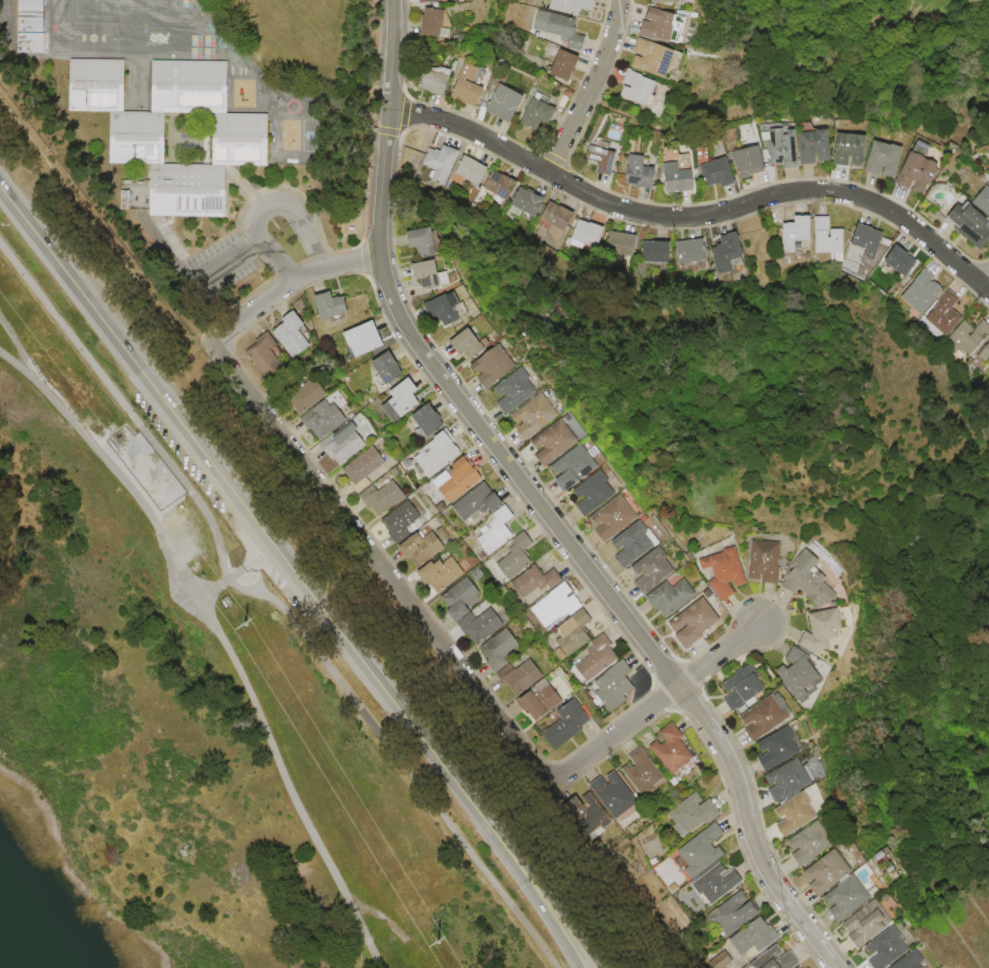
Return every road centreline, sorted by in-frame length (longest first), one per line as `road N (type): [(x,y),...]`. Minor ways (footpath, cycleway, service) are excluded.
road 1 (tertiary): [(395,0),(381,227),(398,312),(714,731),(764,864),(839,967)]
road 2 (residential): [(390,111),(455,124),(635,212),(702,217),(794,192),(857,196),(923,233),(988,292)]
road 3 (residential): [(217,344),(551,787)]
road 4 (primary): [(177,419),(501,842)]
road 5 (primary): [(0,188),(177,419)]
road 6 (residential): [(763,624),(551,787)]
road 7 (residential): [(383,259),(299,281),(217,344)]
road 8 (residential): [(549,173),(599,79),(622,0)]
road 9 (motorway): [(600,967),(501,842)]
road 10 (motorway): [(501,842),(579,967)]

